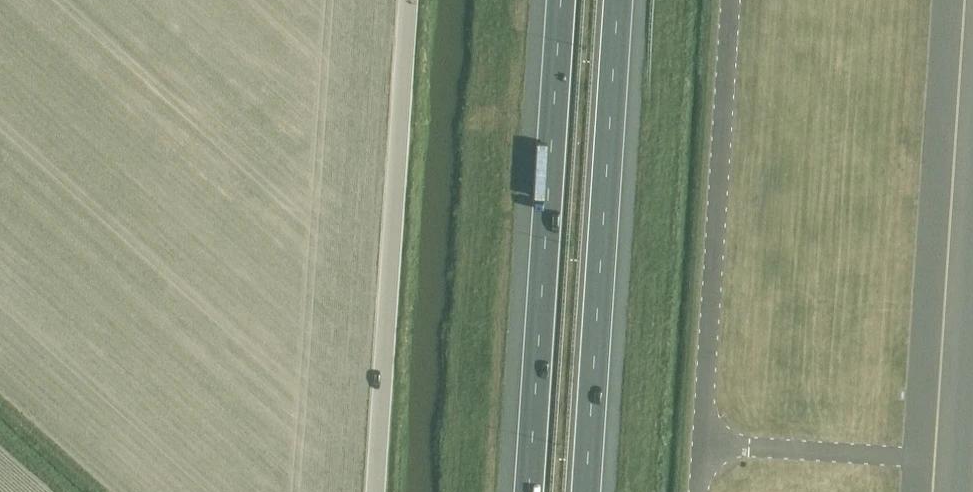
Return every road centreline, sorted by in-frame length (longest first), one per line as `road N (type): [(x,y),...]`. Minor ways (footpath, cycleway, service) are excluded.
road 1 (unclassified): [(377,491),(410,0)]
road 2 (motorway): [(561,0),(529,491)]
road 3 (motorway): [(587,491),(619,0)]

